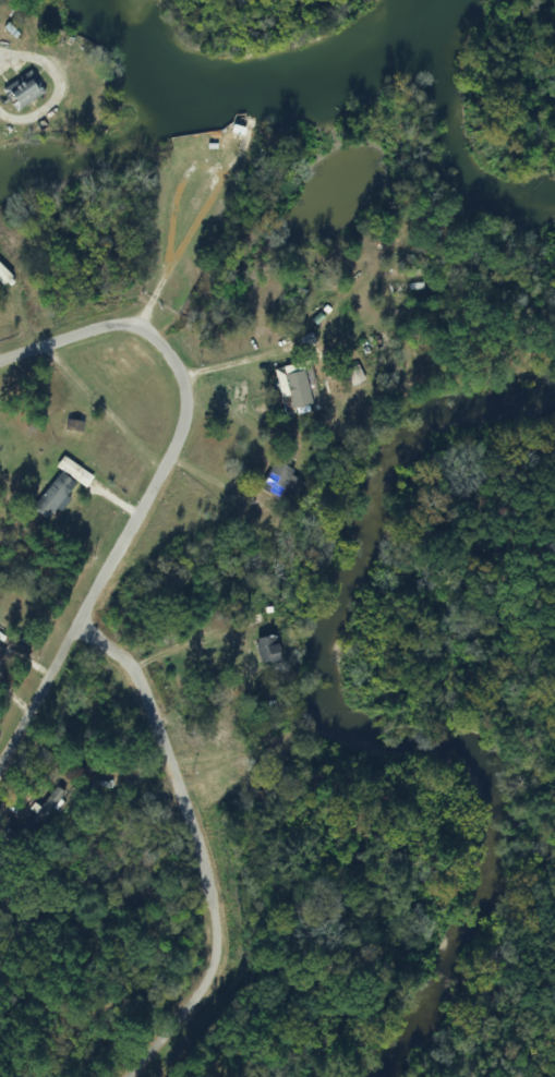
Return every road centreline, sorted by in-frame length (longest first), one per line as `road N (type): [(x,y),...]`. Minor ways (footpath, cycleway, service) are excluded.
road 1 (residential): [(148,1076),(215,994),(229,934),(219,872),(143,673),(84,636)]
road 2 (residential): [(0,765),(84,636),(190,444),(195,383)]
road 3 (residential): [(195,383),(162,341),(123,328),(0,373)]

